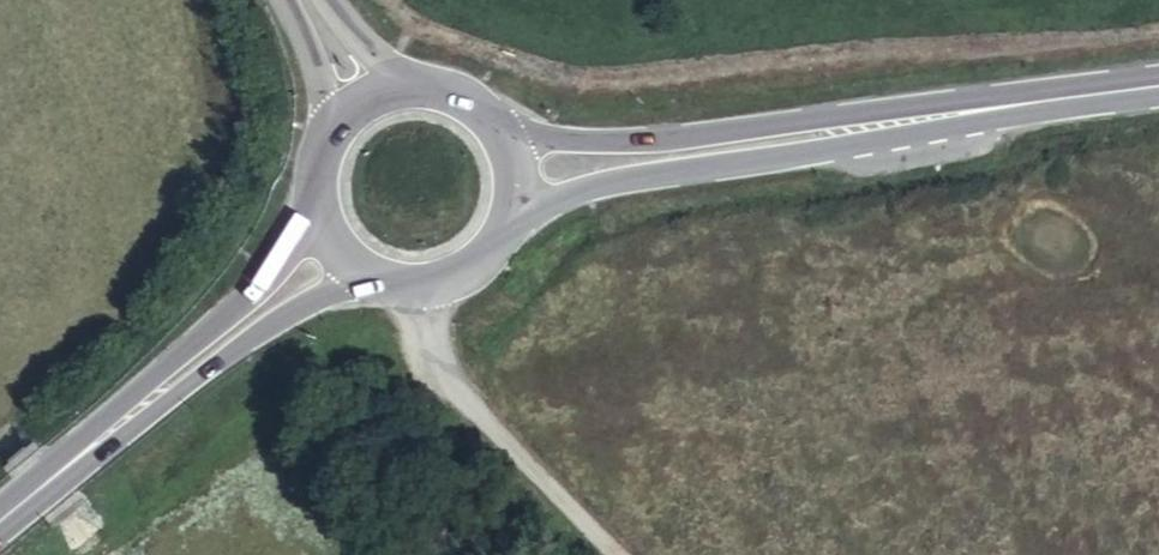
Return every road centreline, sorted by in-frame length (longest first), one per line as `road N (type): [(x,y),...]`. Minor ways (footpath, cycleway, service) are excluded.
road 1 (primary): [(1065,97),(617,145),(550,140),(503,125)]
road 2 (primary): [(515,222),(554,199),(616,179),(1065,97)]
road 3 (primary): [(15,511),(284,312),(323,289),(364,282)]
road 4 (primary): [(310,216),(260,289),(15,511)]
road 5 (unclassified): [(422,293),(450,377),(605,554)]
road 6 (secondary): [(287,0),(319,73),(325,124)]
road 7 (primary): [(422,293),(479,271),(515,222)]

